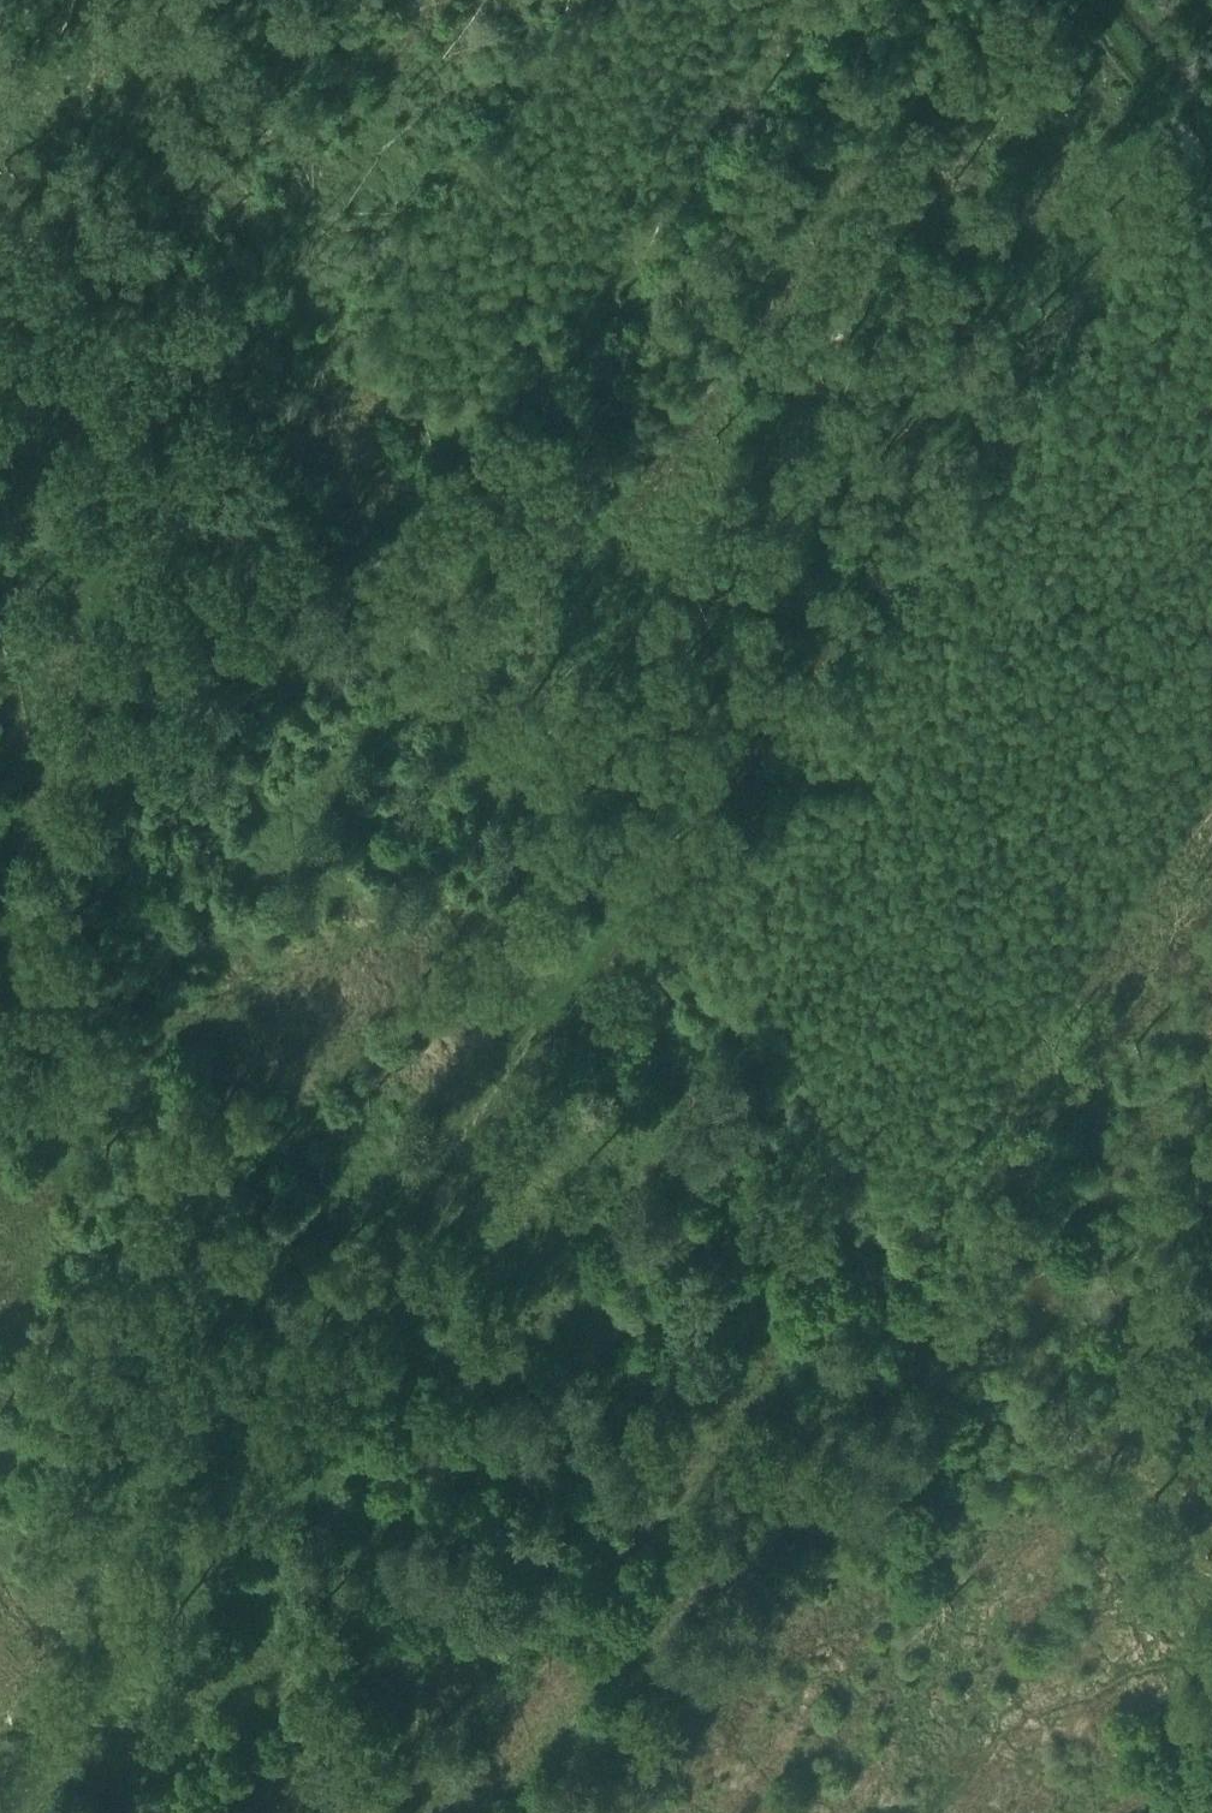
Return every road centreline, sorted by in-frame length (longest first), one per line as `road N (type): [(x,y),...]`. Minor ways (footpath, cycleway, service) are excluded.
road 1 (track): [(1076,0),(1211,178)]

